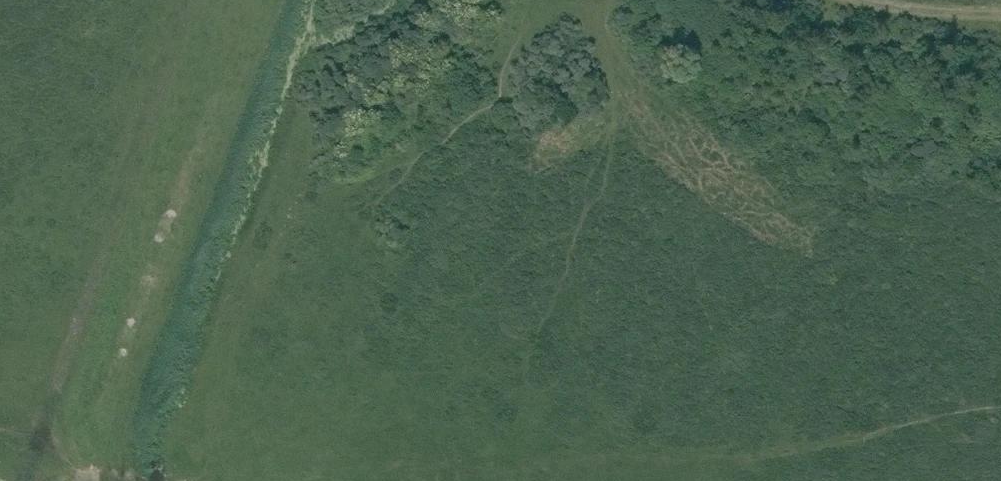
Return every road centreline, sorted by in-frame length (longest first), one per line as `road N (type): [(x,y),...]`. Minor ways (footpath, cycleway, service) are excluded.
road 1 (track): [(837,0),(908,26),(1000,21)]

